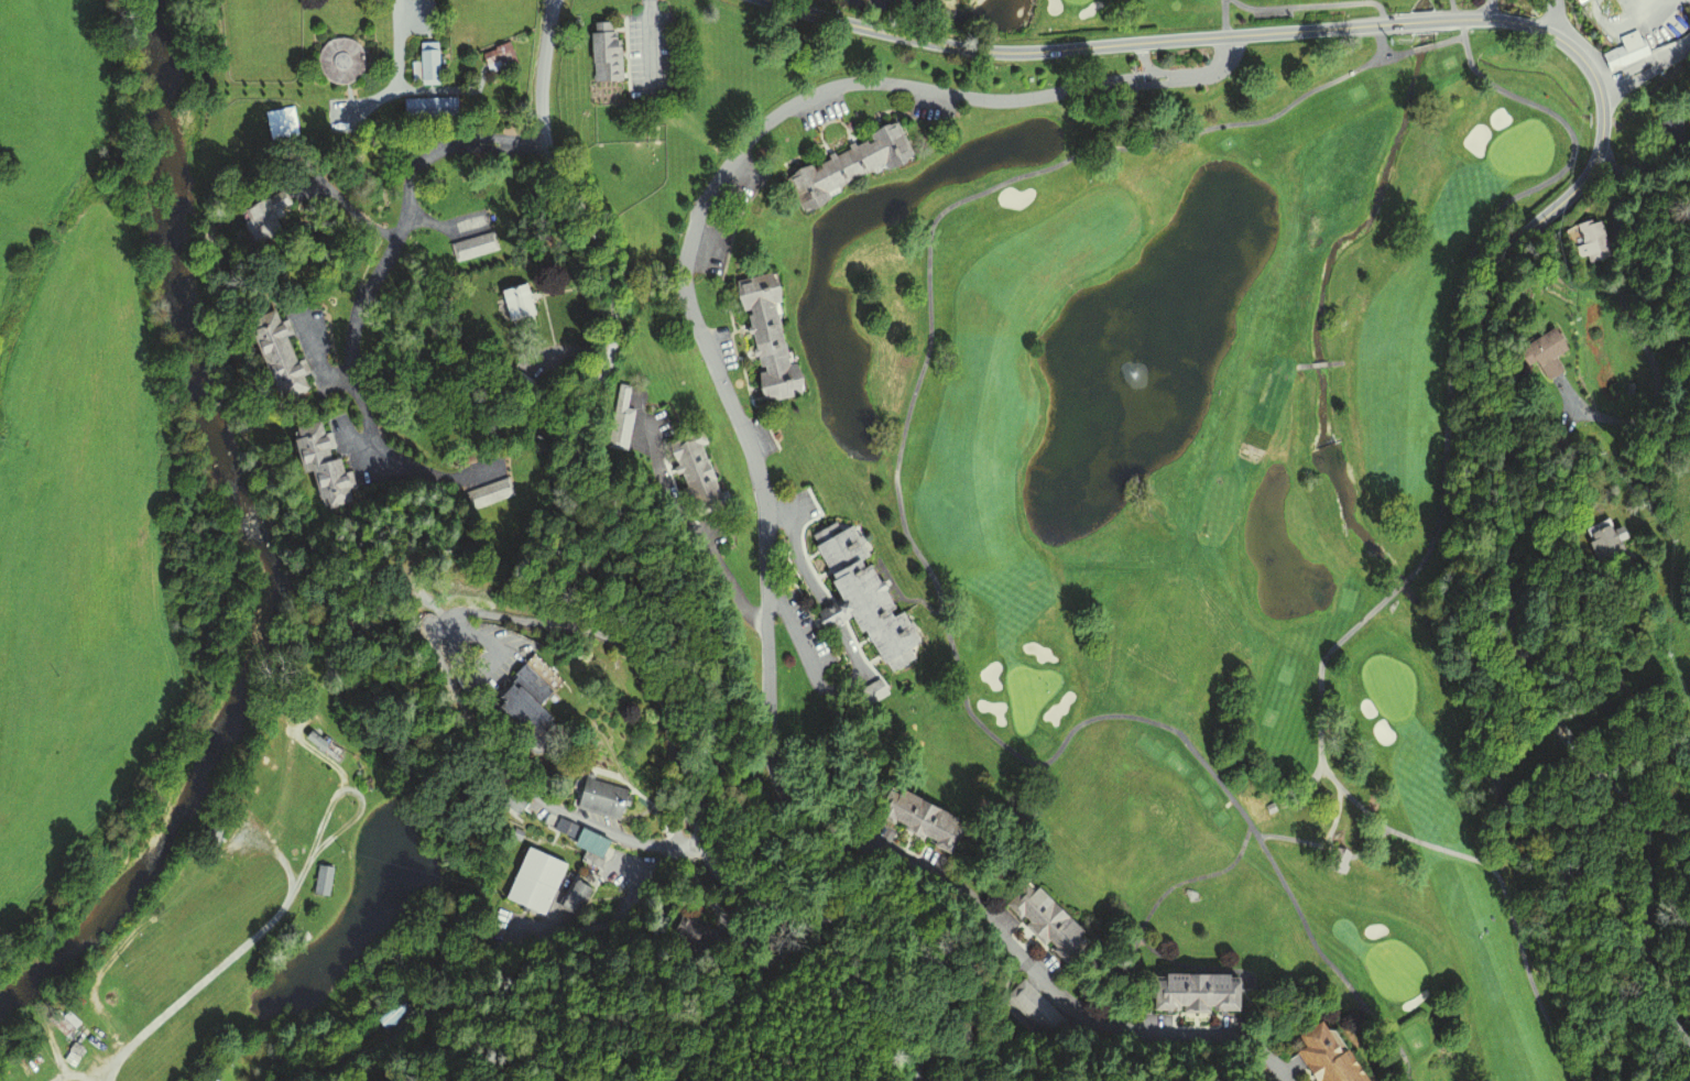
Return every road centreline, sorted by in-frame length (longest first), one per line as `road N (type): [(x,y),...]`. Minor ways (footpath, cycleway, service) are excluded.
road 1 (residential): [(1225,36),(1223,61),(1203,75),(1025,98),(862,81),(809,96),(750,135),(724,167),(696,220),(684,285),(760,479),(768,738),(779,780),(798,810),(959,886),(1043,976),(1087,1011),(1125,1027),(1246,1040),(1288,1080)]
road 2 (tertiary): [(1689,1052),(1653,974),(1640,819),(1557,721),(1515,621),(1508,456),(1485,336),(1501,264),(1594,163),(1601,90),(1582,56),(1531,22),(1380,24)]
road 3 (tertiary): [(913,1080),(941,984),(933,947),(885,922),(754,899),(712,866),(702,845),(697,796),(711,703),(707,643),(669,552),(581,459),(582,413),(606,364),(615,314),(602,247),(549,155)]
road 4 (tertiary): [(1380,24),(1006,52),(772,0)]
road 5 (residential): [(678,845),(606,922),(494,954),(385,1044),(306,1080)]
road 6 (residential): [(702,845),(613,836),(534,796)]
road 7 (tertiary): [(549,155),(541,96),(552,2)]
road 8 (residential): [(1600,150),(1614,178),(1620,284)]

